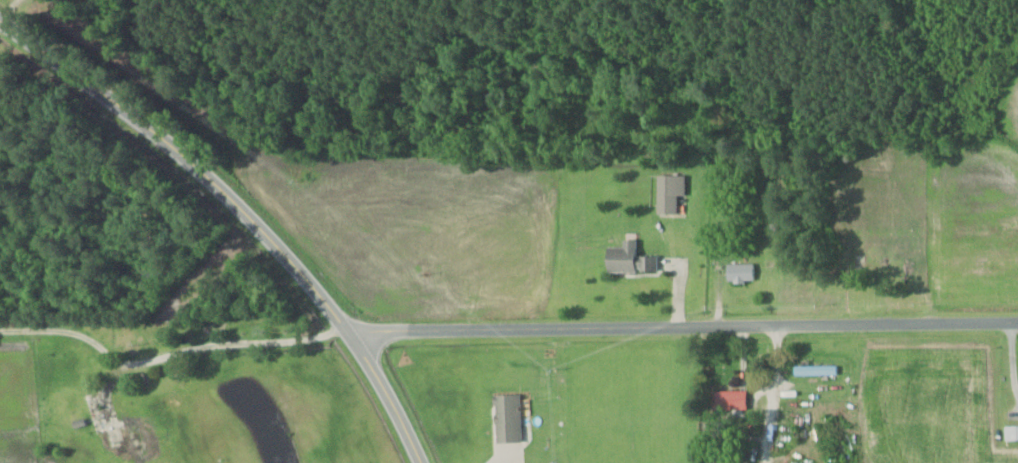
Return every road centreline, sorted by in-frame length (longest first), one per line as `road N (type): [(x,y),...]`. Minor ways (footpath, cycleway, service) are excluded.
road 1 (residential): [(347,332),(1017,322)]
road 2 (secondary): [(422,462),(366,359),(249,216),(134,117),(0,21)]

